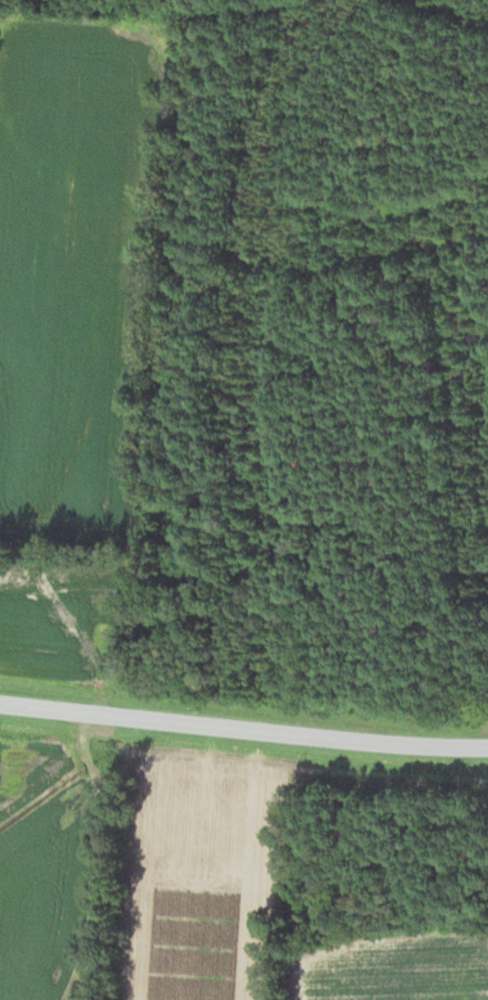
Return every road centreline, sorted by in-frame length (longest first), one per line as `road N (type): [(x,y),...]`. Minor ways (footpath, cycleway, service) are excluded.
road 1 (residential): [(0,698),(487,742)]

